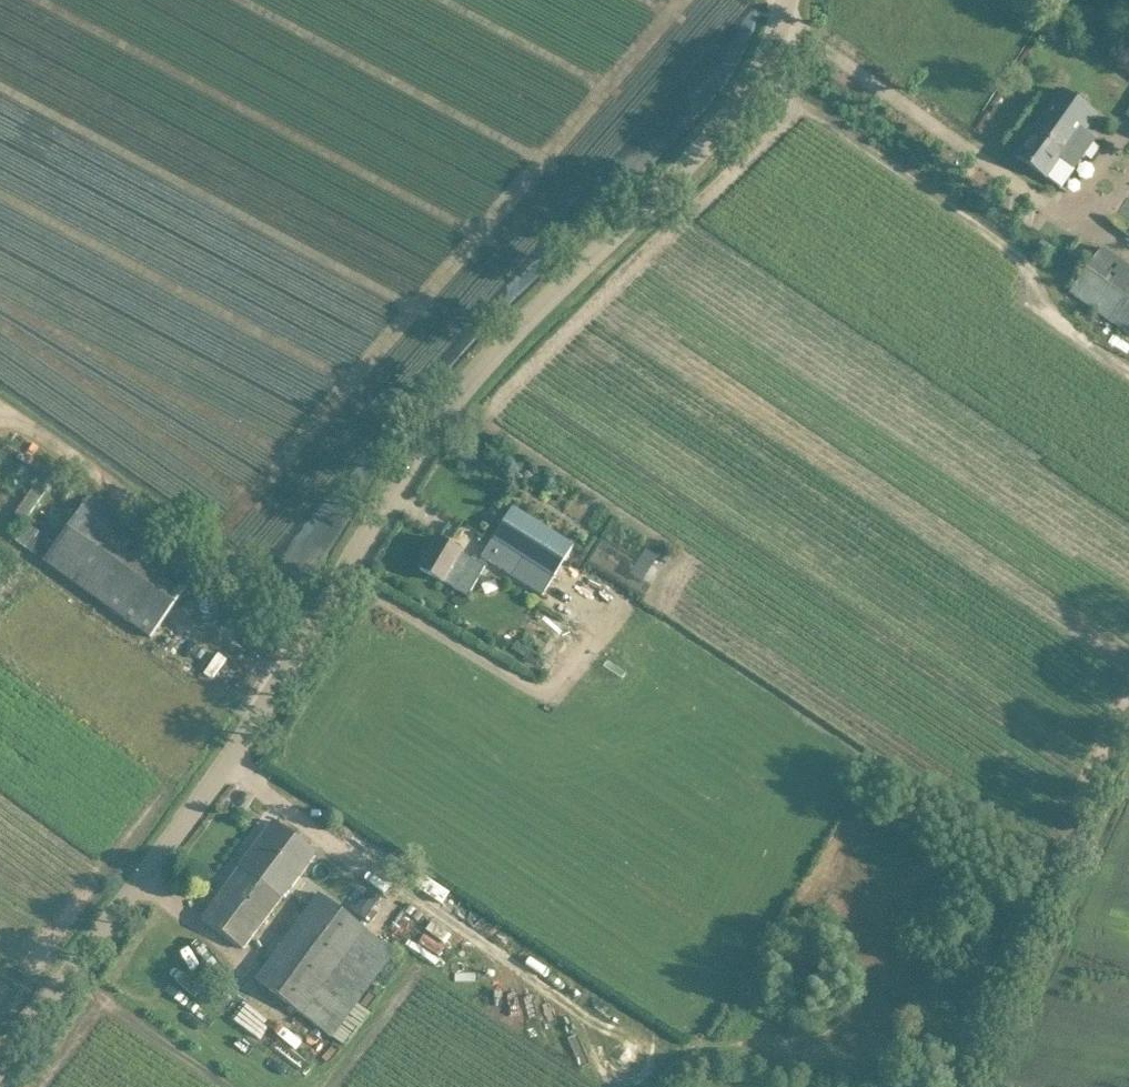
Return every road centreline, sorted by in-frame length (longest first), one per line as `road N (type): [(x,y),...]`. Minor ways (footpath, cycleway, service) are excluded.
road 1 (unclassified): [(7,1086),(154,900),(348,616),(392,532),(517,370),(781,106),(819,42),(825,0)]

